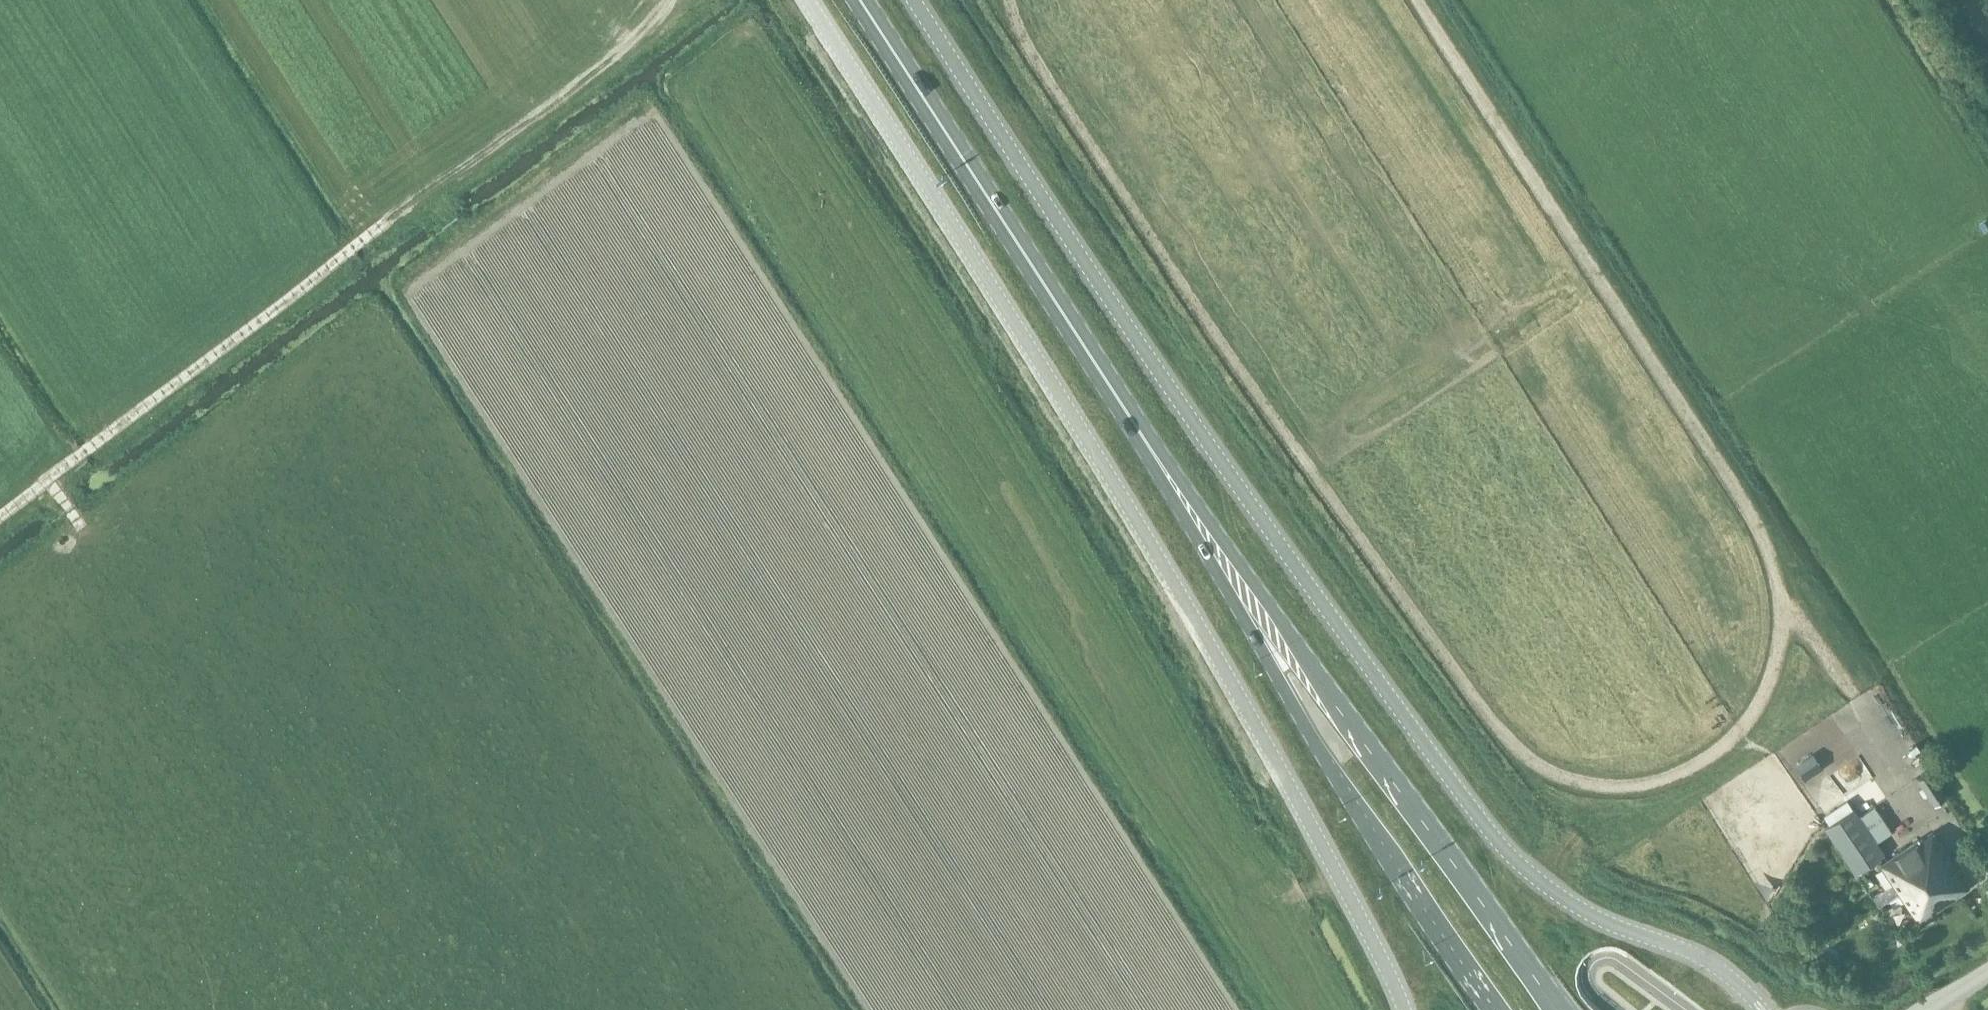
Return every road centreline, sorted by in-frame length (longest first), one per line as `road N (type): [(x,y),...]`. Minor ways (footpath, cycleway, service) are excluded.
road 1 (unclassified): [(1763,1009),(1741,983),(1702,958),(1561,897),(1497,839),(1225,466),(913,0)]
road 2 (unclassified): [(1405,1009),(1156,551),(808,0)]
road 3 (primary): [(1233,574),(861,0)]
road 4 (primary): [(1559,1009),(1346,712),(1233,574)]
road 5 (primary): [(1233,574),(1314,741),(1497,1009)]
road 6 (track): [(387,222),(48,481),(82,530)]
road 7 (track): [(387,222),(616,61),(672,0)]

